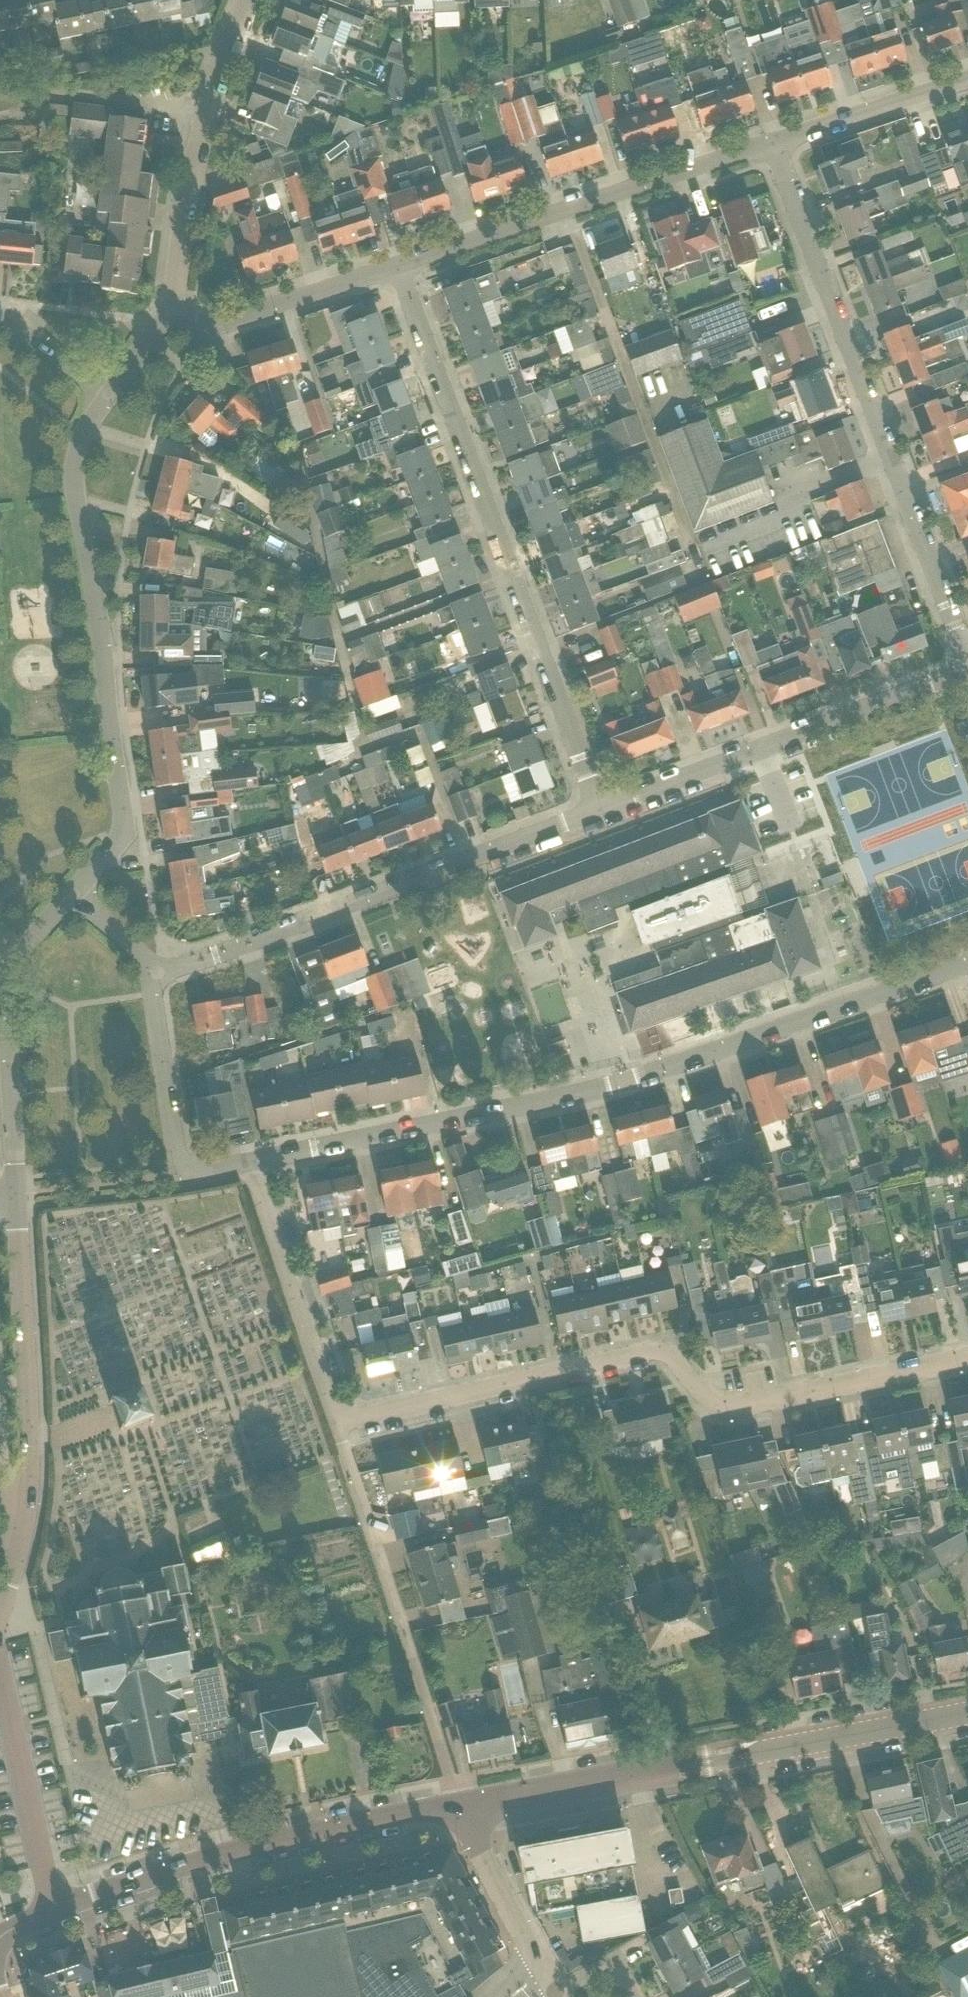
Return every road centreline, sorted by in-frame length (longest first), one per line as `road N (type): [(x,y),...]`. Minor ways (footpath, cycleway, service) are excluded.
road 1 (residential): [(250,1161),(623,1082),(967,964)]
road 2 (residential): [(334,1422),(654,1350),(730,1407),(967,1356)]
road 3 (residential): [(596,809),(399,265)]
road 4 (residential): [(967,665),(774,142)]
road 5 (unclassified): [(73,894),(123,831),(74,458),(107,393)]
road 6 (unclassified): [(460,1803),(967,1713)]
road 7 (residential): [(150,976),(596,809)]
road 8 (unclassified): [(50,1912),(221,1855),(460,1803)]
road 9 (residential): [(596,809),(967,669)]
road 10 (unclassified): [(399,265),(774,142)]
road 11 (unclassified): [(166,311),(185,188),(249,0)]
road 12 (unclassified): [(27,1504),(16,1193)]
road 13 (residential): [(334,1422),(250,1161)]
road 14 (residential): [(417,1666),(334,1422)]
road 15 (unclassified): [(50,1912),(0,1668)]
road 16 (unclassified): [(166,311),(195,326),(224,323),(399,265)]
road 17 (unclassified): [(16,1193),(5,971),(19,955)]
road 18 (residential): [(555,1991),(460,1803)]
road 19 (unclassified): [(774,142),(967,79)]
road 20 (residential): [(177,1174),(150,976)]
road 21 (unclassified): [(0,318),(107,393)]

